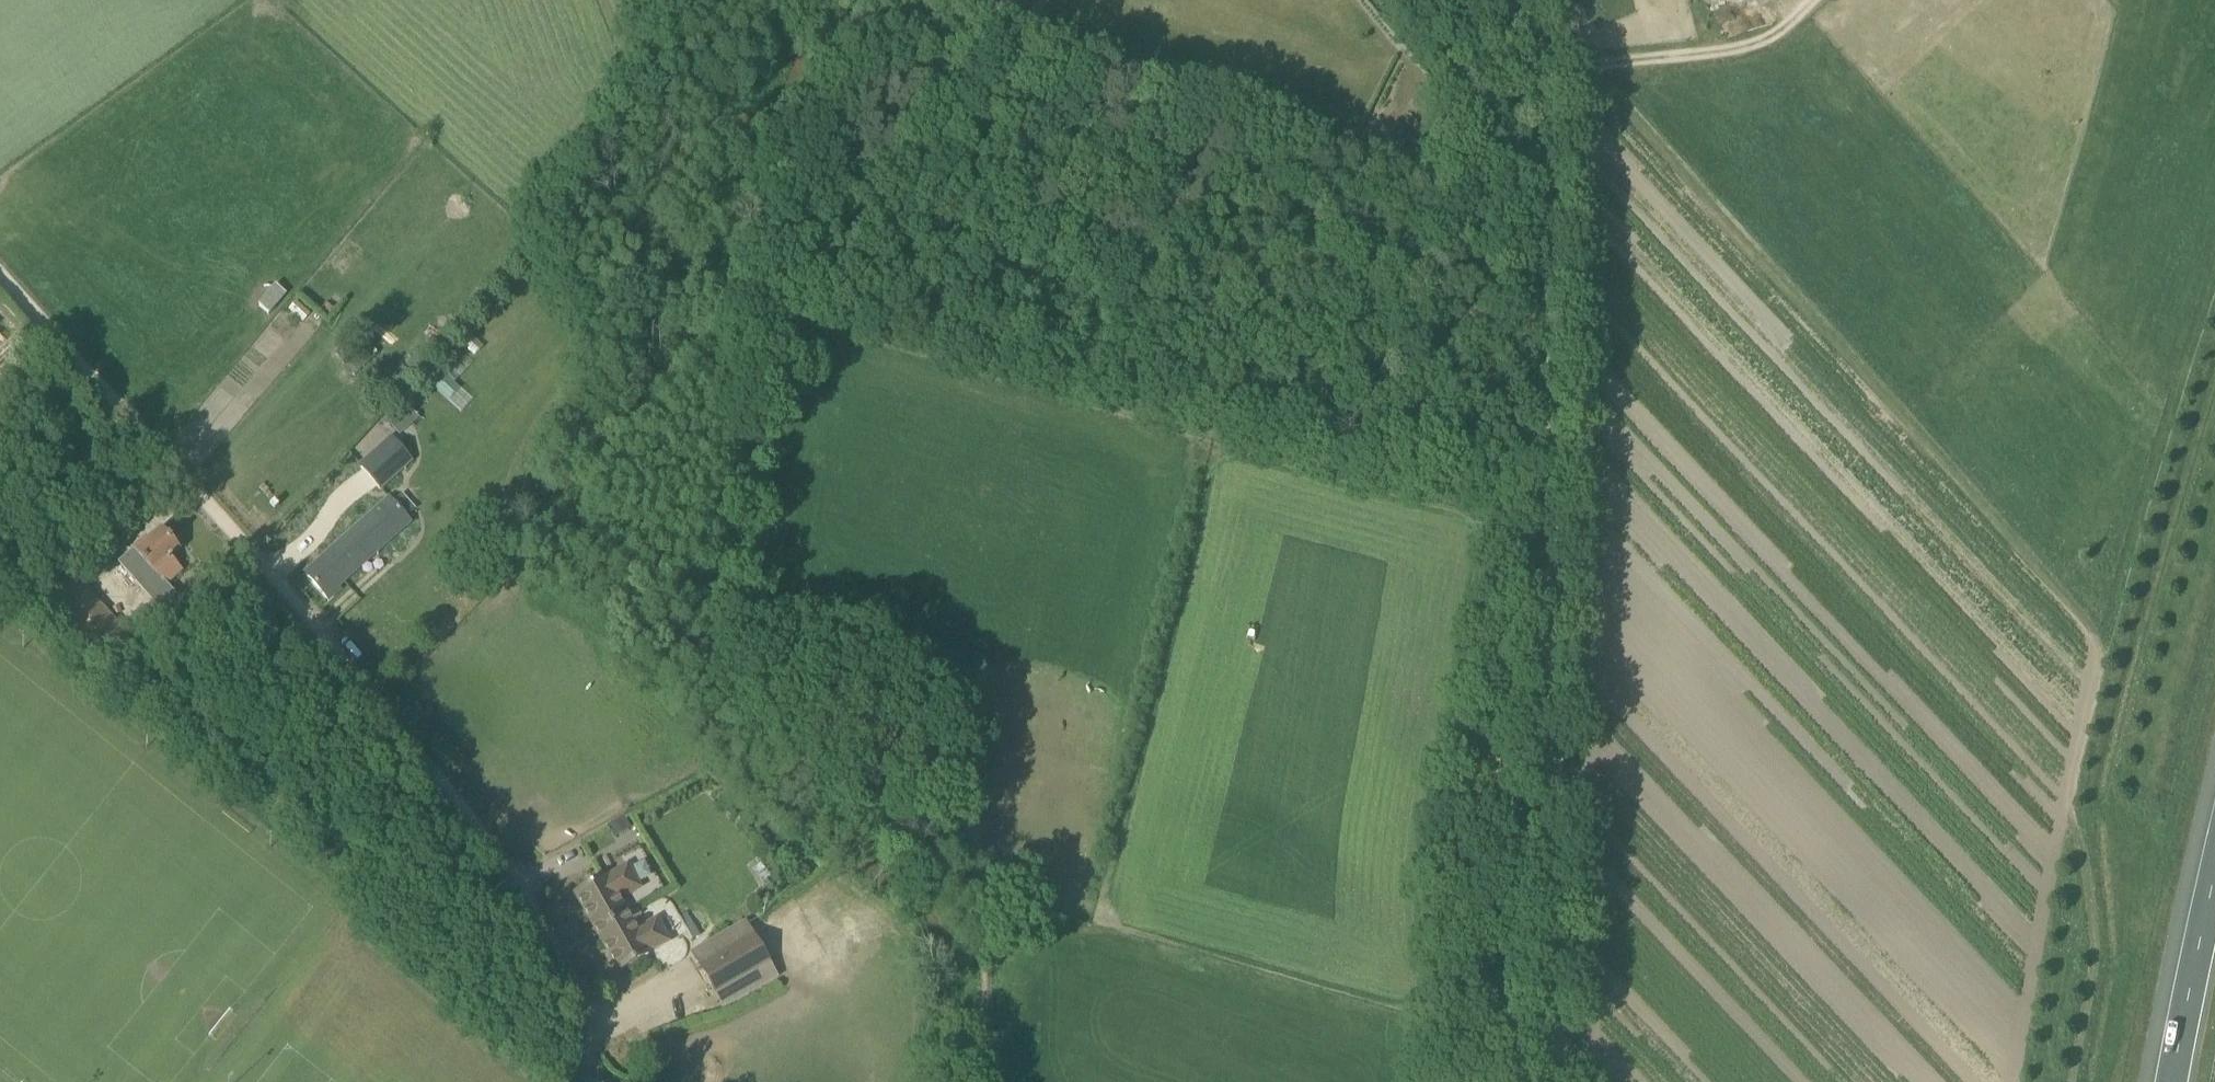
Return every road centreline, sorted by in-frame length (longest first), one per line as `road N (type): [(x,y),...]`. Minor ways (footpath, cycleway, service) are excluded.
road 1 (unclassified): [(1578,1081),(1559,131),(1540,38),(1514,0)]
road 2 (track): [(599,1079),(605,1047),(577,969),(497,848),(339,650),(0,264)]
road 3 (motorway): [(2214,878),(2170,1081)]

